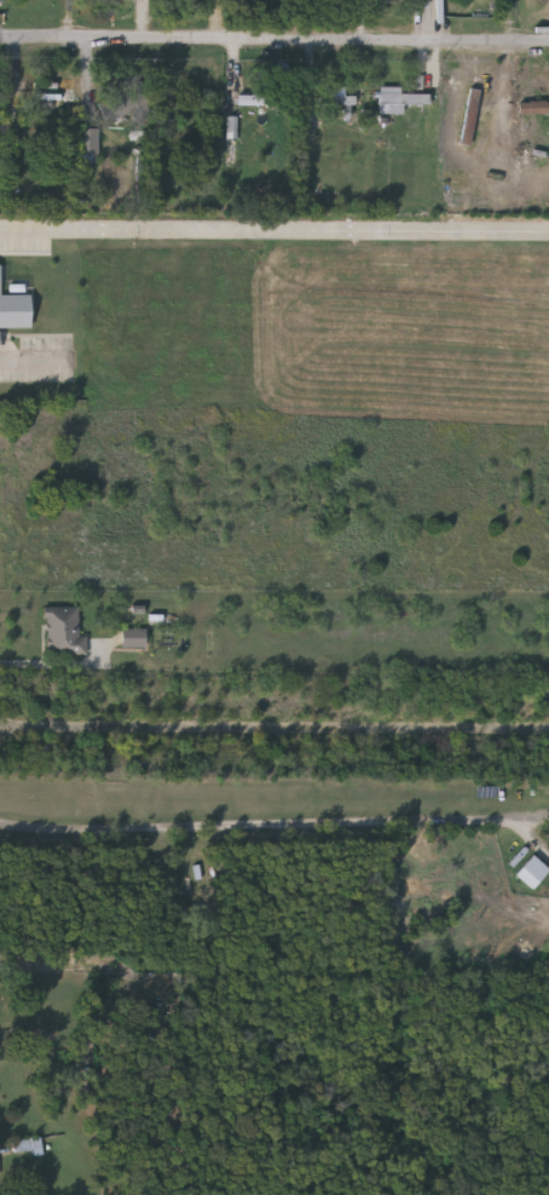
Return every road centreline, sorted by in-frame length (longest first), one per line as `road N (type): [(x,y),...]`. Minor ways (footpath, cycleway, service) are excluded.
road 1 (residential): [(548,42),(0,40)]

